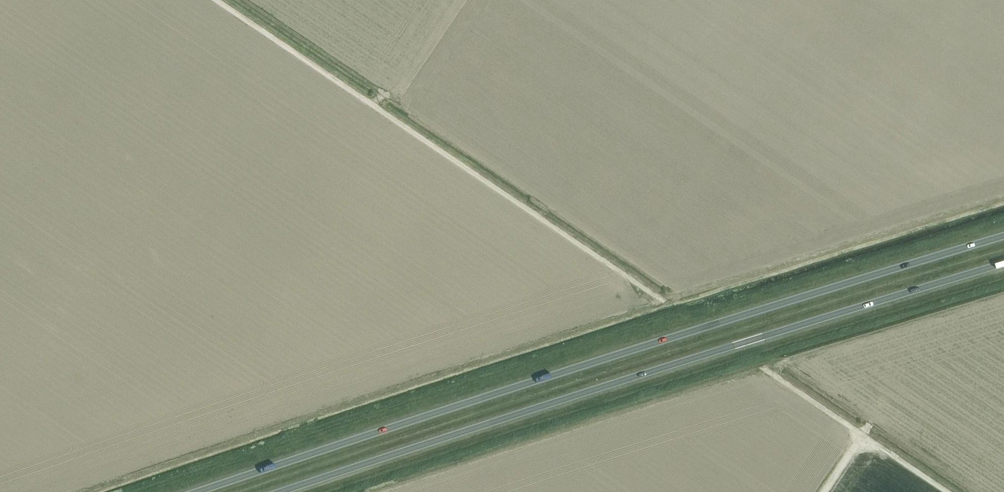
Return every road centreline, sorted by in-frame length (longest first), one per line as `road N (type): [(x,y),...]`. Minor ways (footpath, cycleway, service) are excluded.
road 1 (trunk): [(1003,236),(197,491)]
road 2 (trunk): [(279,491),(1003,263)]
road 3 (track): [(659,298),(221,0)]
road 4 (track): [(948,491),(764,368)]

